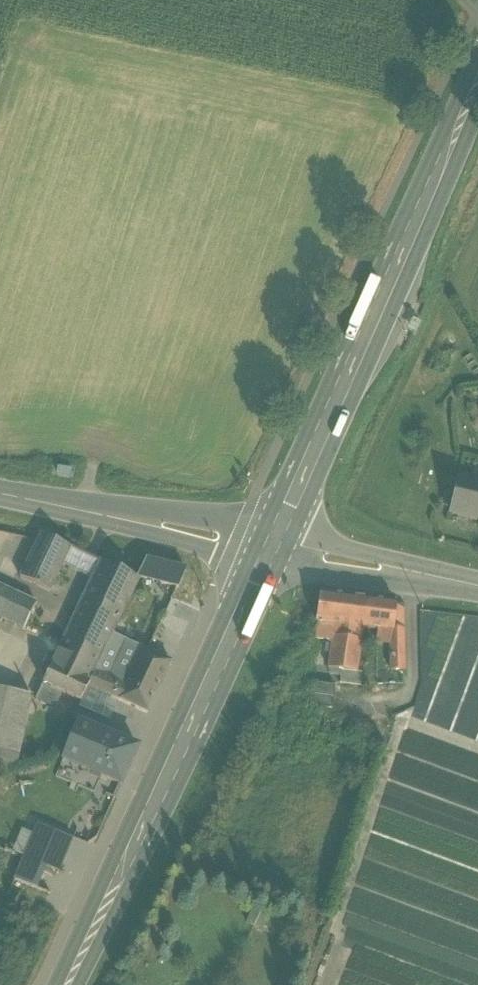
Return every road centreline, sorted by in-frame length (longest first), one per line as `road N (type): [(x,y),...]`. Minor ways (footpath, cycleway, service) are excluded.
road 1 (primary): [(272,549),(477,90)]
road 2 (primary): [(71,984),(272,549)]
road 3 (tertiary): [(272,549),(0,496)]
road 4 (tertiary): [(477,589),(272,549)]

